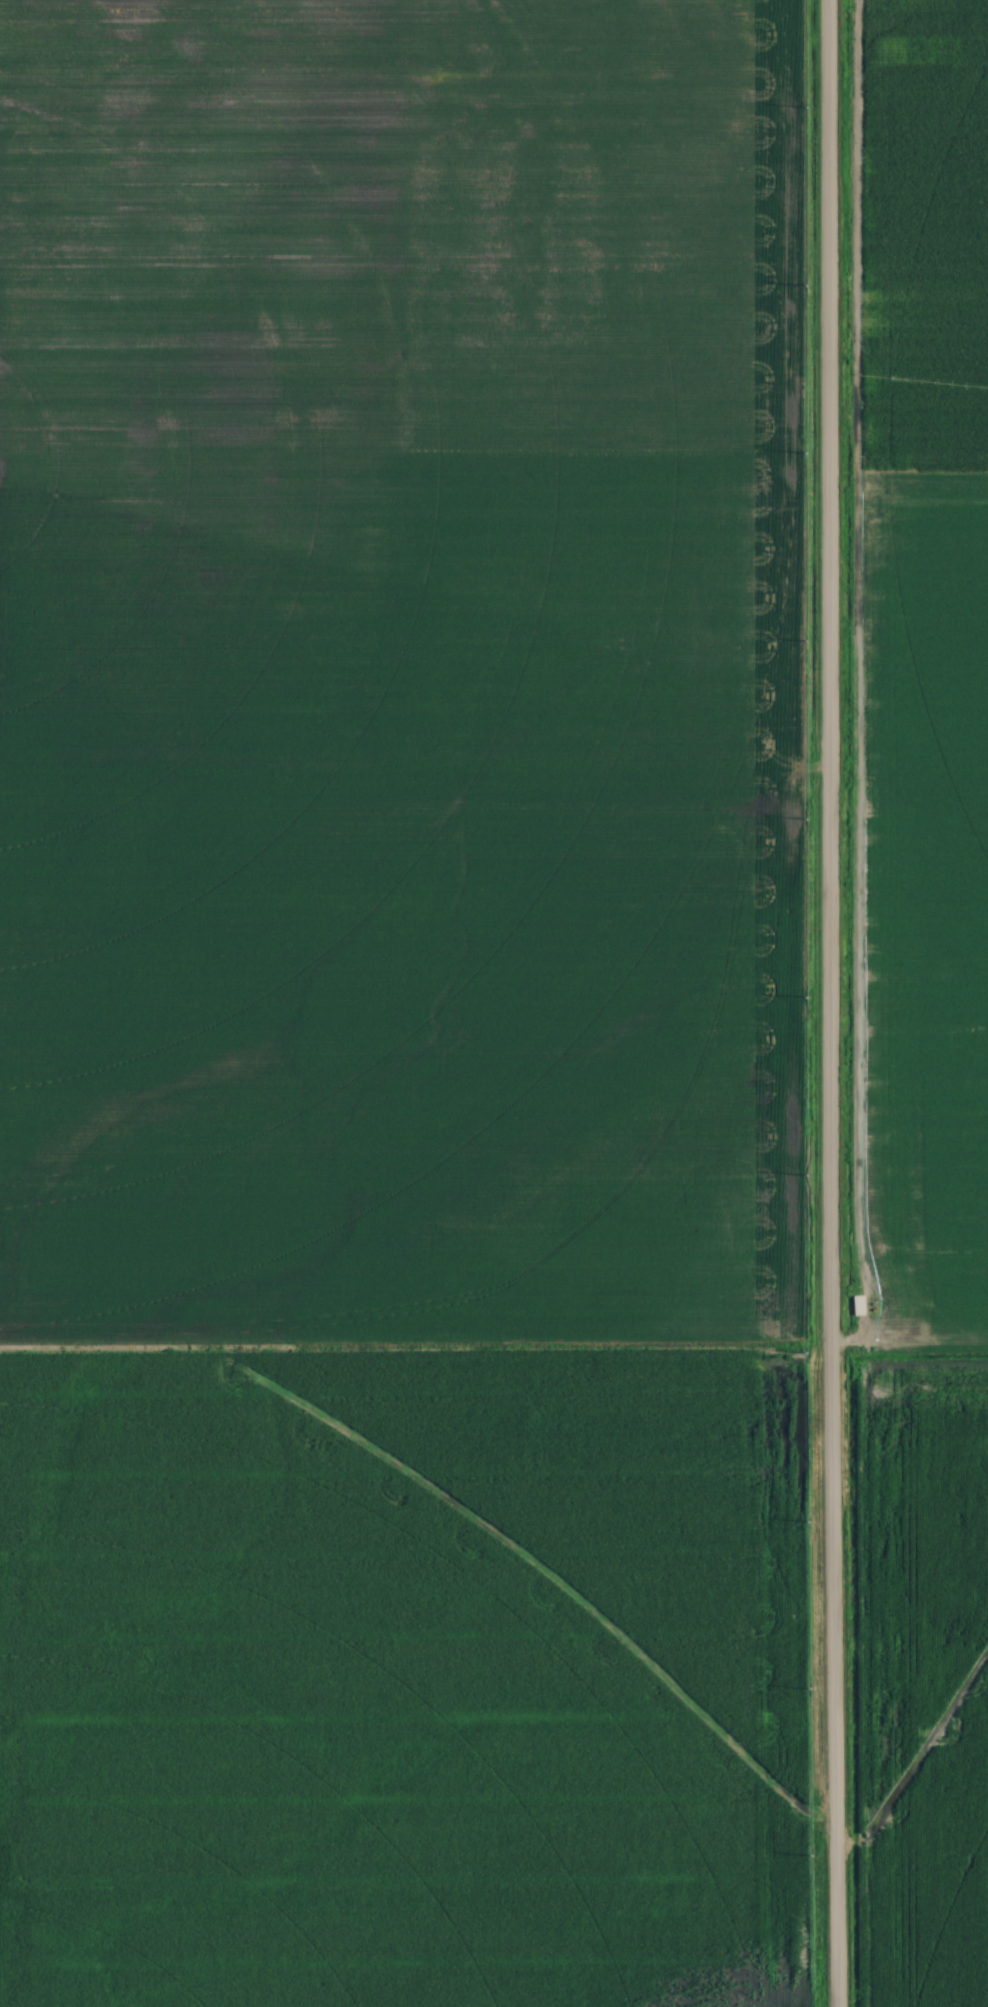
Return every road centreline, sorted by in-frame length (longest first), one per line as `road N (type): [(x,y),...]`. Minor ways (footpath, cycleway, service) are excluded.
road 1 (residential): [(834,2006),(824,0)]

